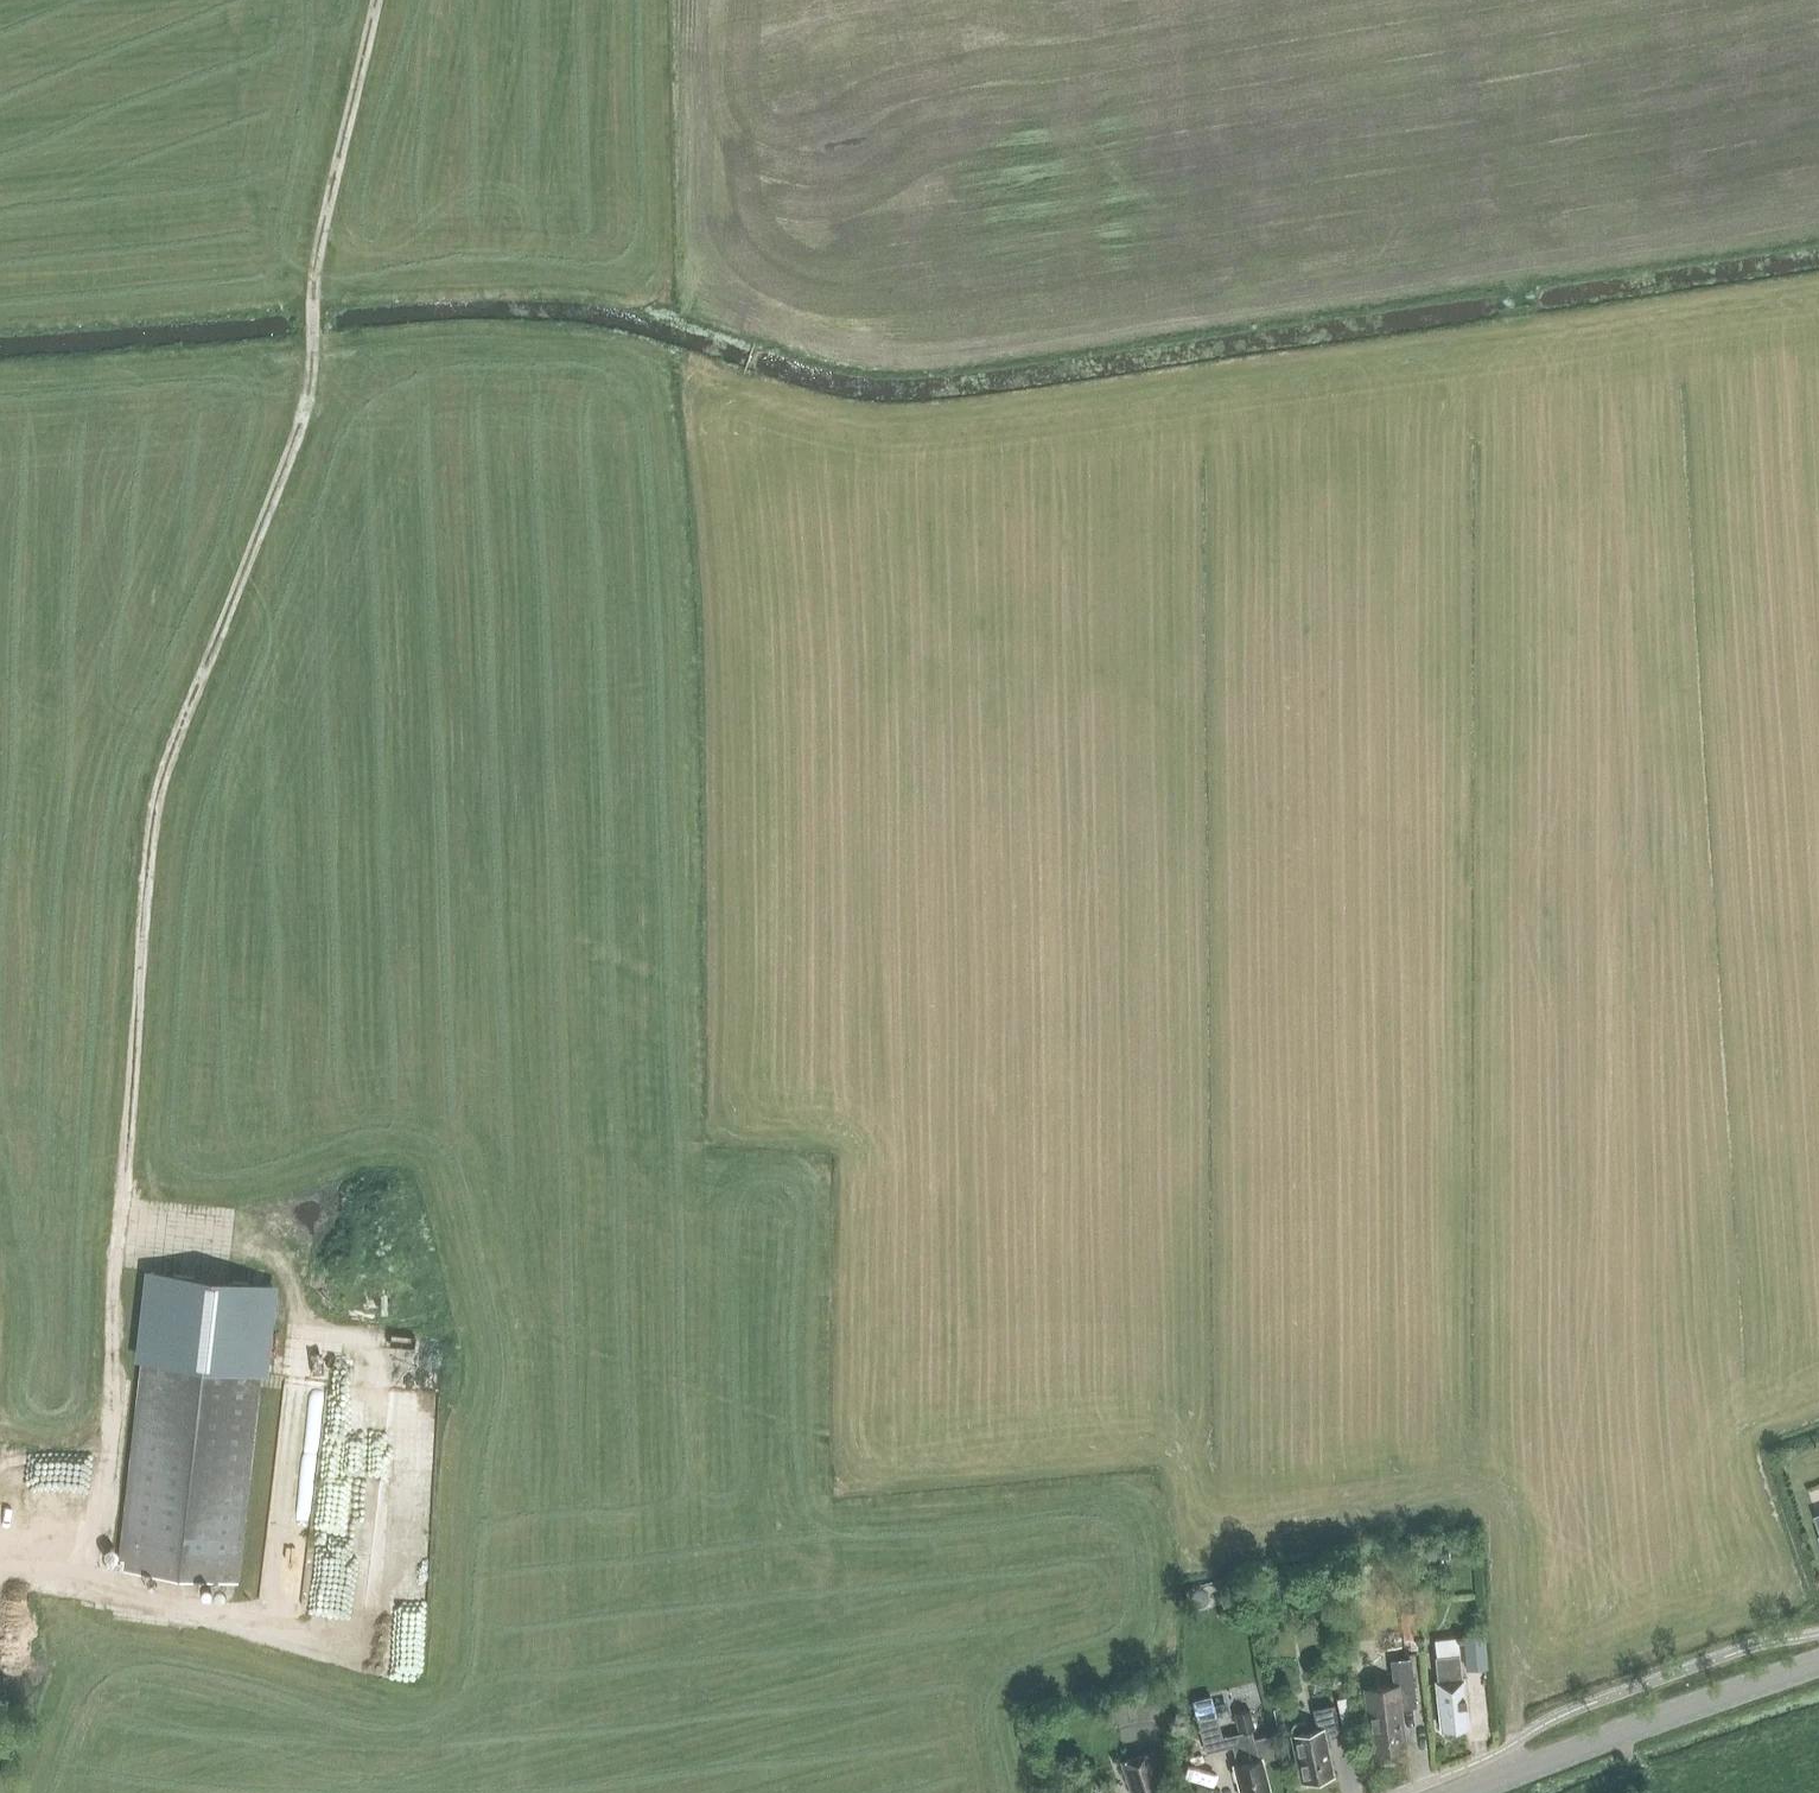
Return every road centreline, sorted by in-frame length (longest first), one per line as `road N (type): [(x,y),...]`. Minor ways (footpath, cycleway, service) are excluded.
road 1 (track): [(127,1178),(148,837),(301,419),(314,279),(377,0)]
road 2 (secondary): [(1466,1792),(1818,1664)]

